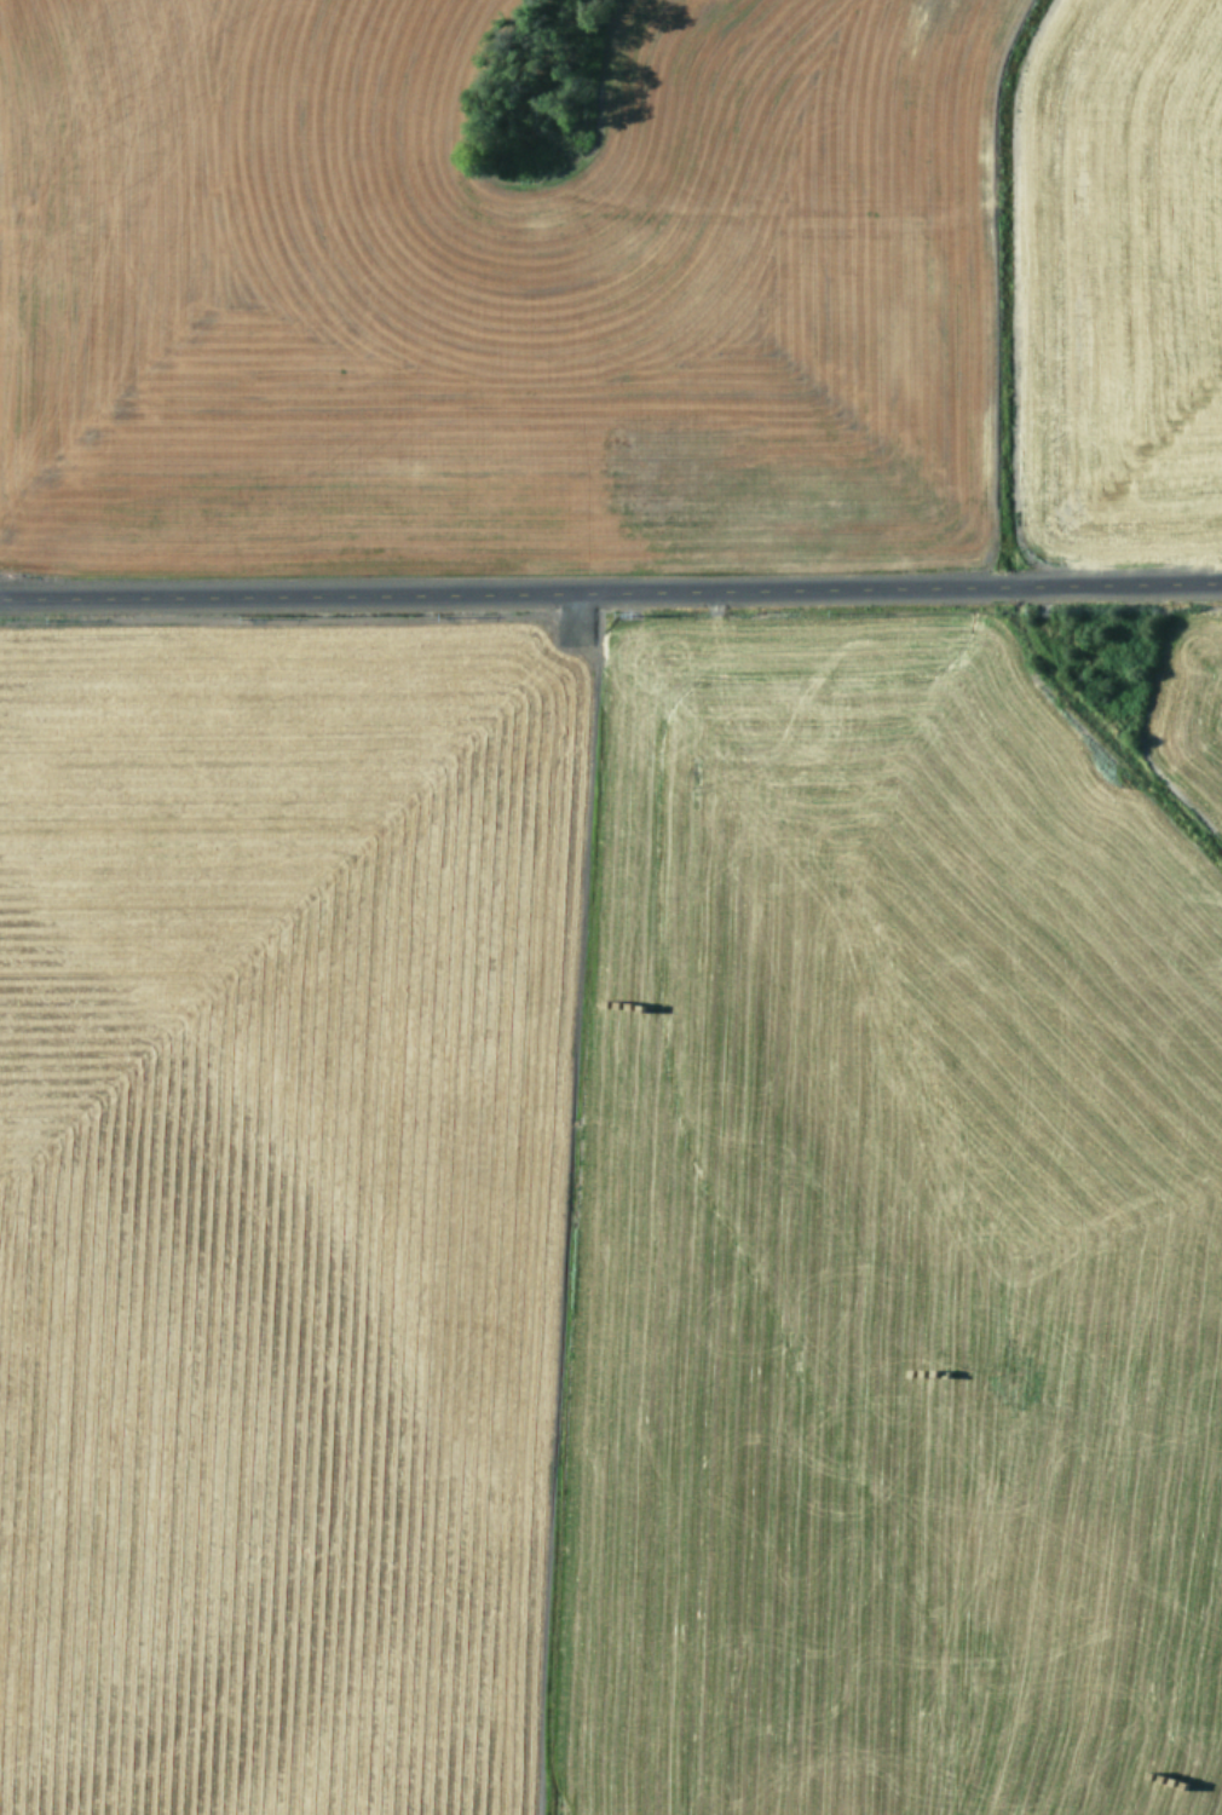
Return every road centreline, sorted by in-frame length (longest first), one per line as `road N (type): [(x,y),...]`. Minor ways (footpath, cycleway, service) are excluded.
road 1 (residential): [(0,606),(1221,585)]

